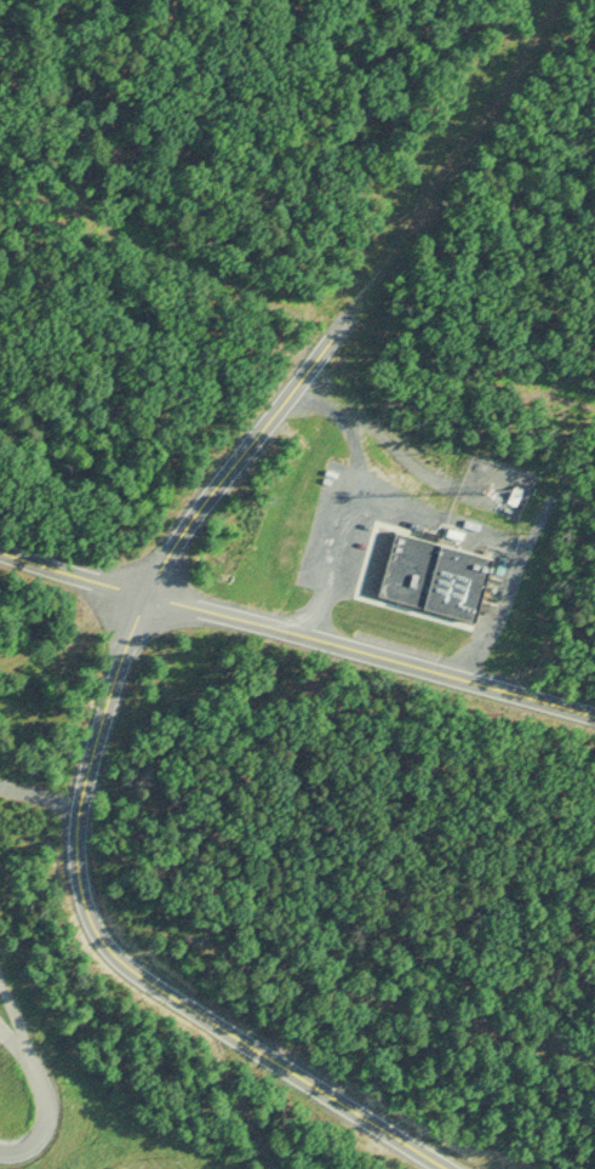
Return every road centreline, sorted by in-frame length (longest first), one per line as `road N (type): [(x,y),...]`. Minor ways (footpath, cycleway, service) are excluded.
road 1 (residential): [(452,1168),(102,948),(74,882),(90,754),(144,588),(350,313)]
road 2 (residential): [(594,710),(0,541)]
road 3 (track): [(350,313),(561,0)]

